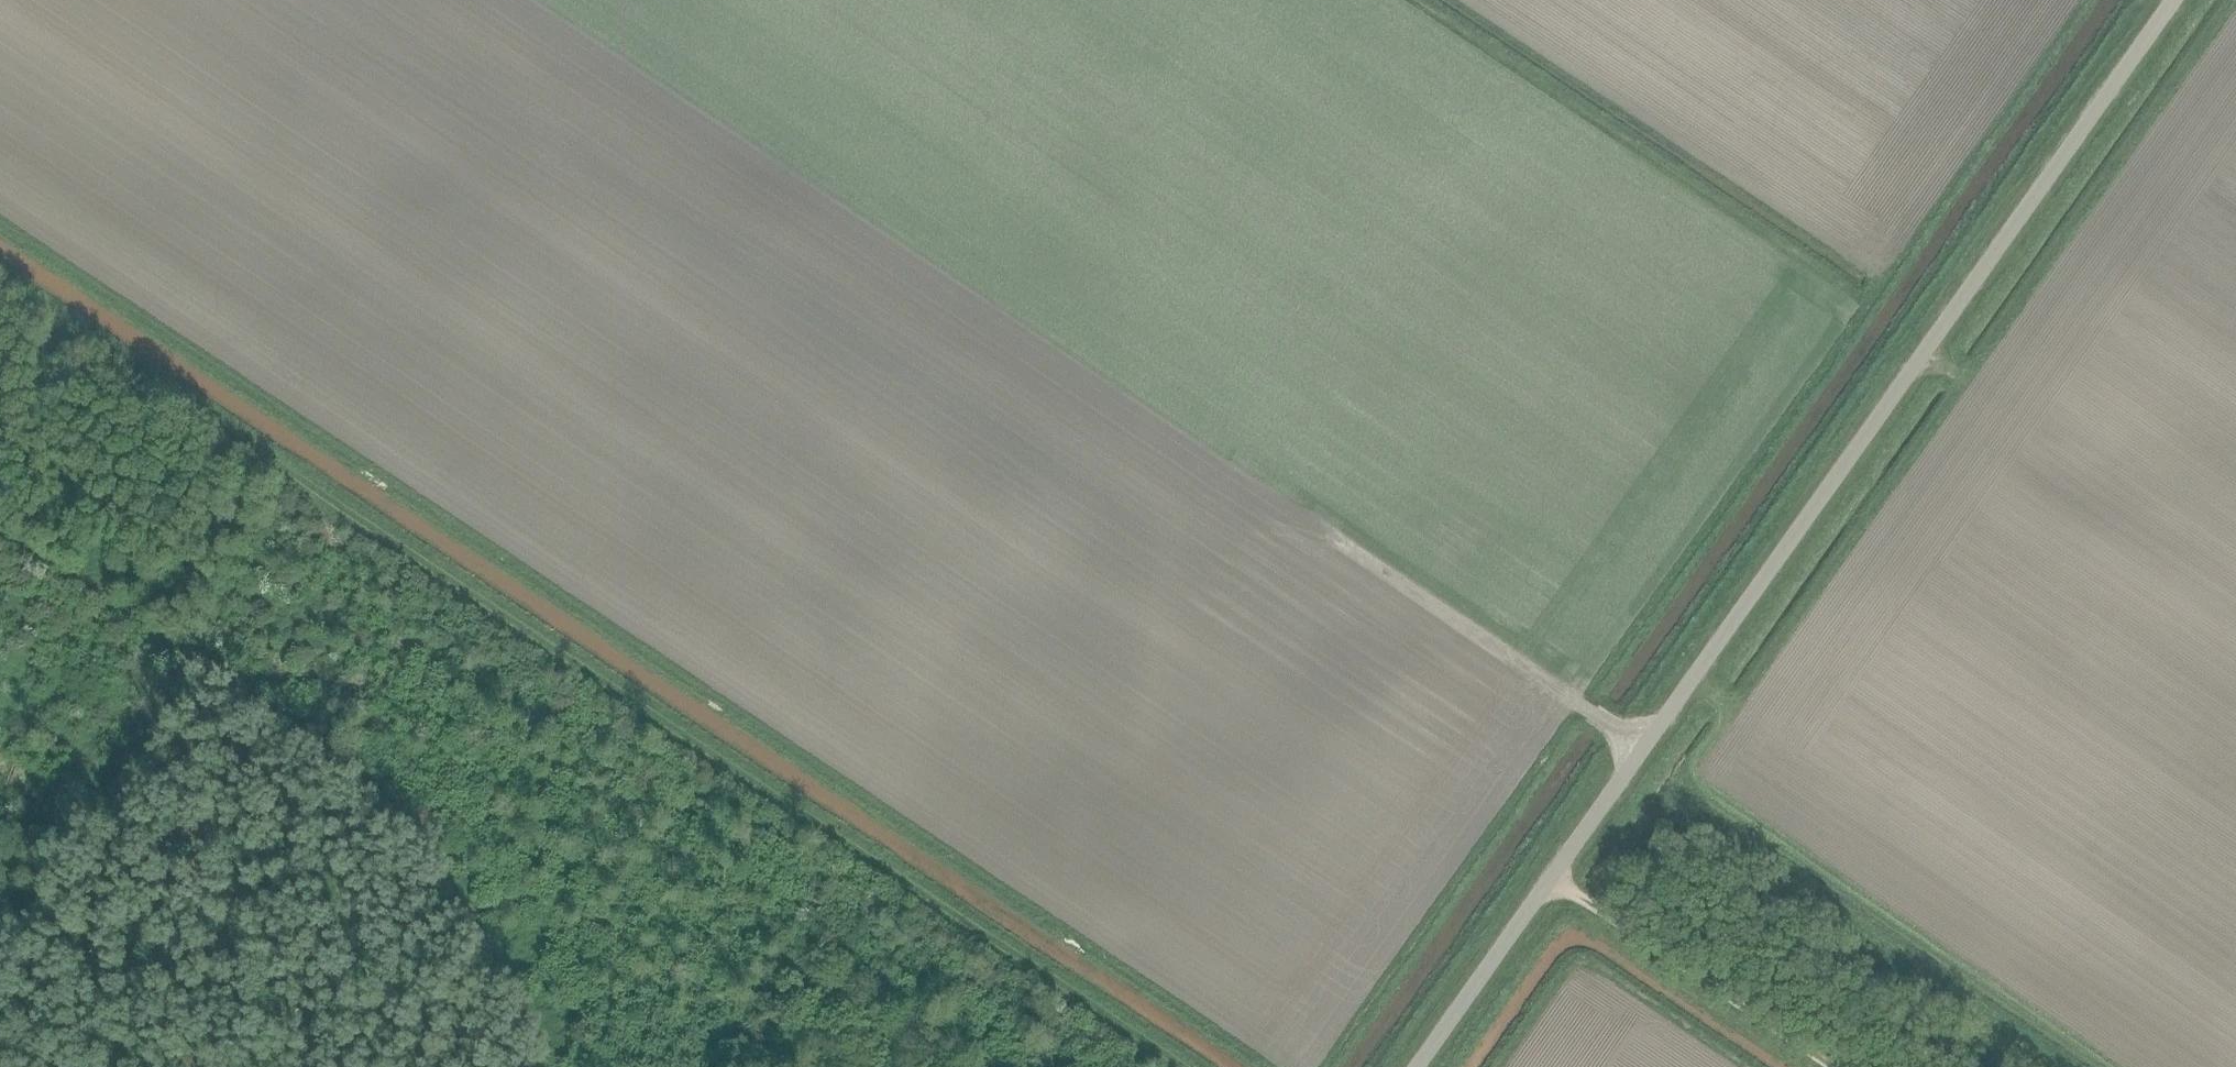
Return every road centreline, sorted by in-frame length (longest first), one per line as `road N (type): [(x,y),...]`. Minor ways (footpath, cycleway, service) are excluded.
road 1 (unclassified): [(1416,1066),(2174,0)]
road 2 (track): [(1554,871),(1840,1066)]

